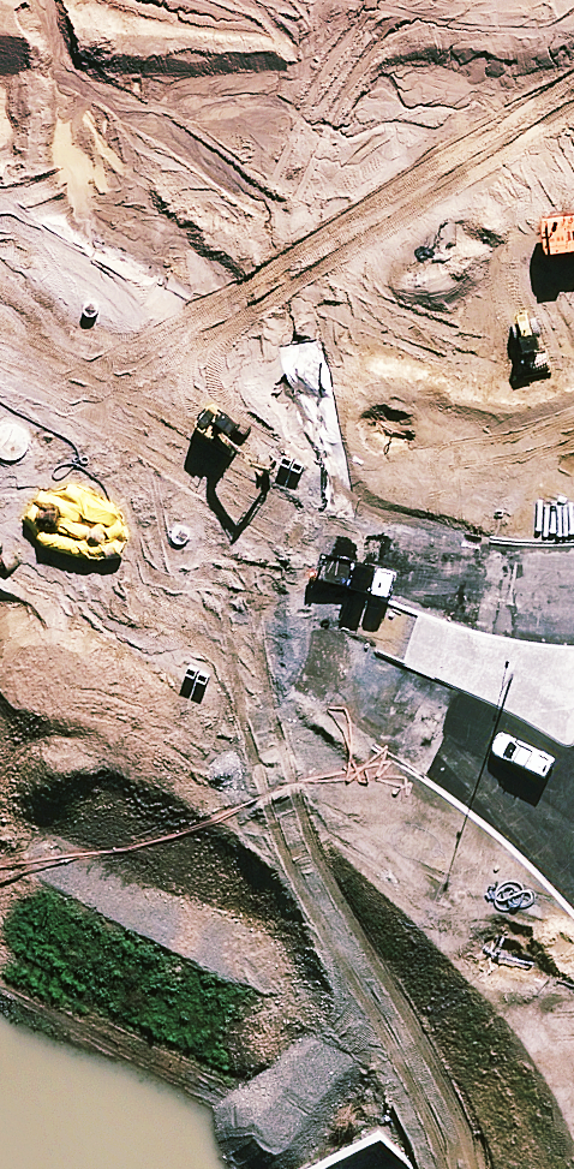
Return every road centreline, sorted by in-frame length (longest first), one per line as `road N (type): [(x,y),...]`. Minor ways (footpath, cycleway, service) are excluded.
road 1 (secondary): [(573,818),(496,753),(416,706),(92,552),(0,496)]
road 2 (secondary): [(0,345),(268,505),(390,555),(573,593)]
road 3 (track): [(442,1168),(427,1112),(366,975),(336,866),(351,677)]
road 4 (track): [(395,1041),(107,866),(0,839)]

